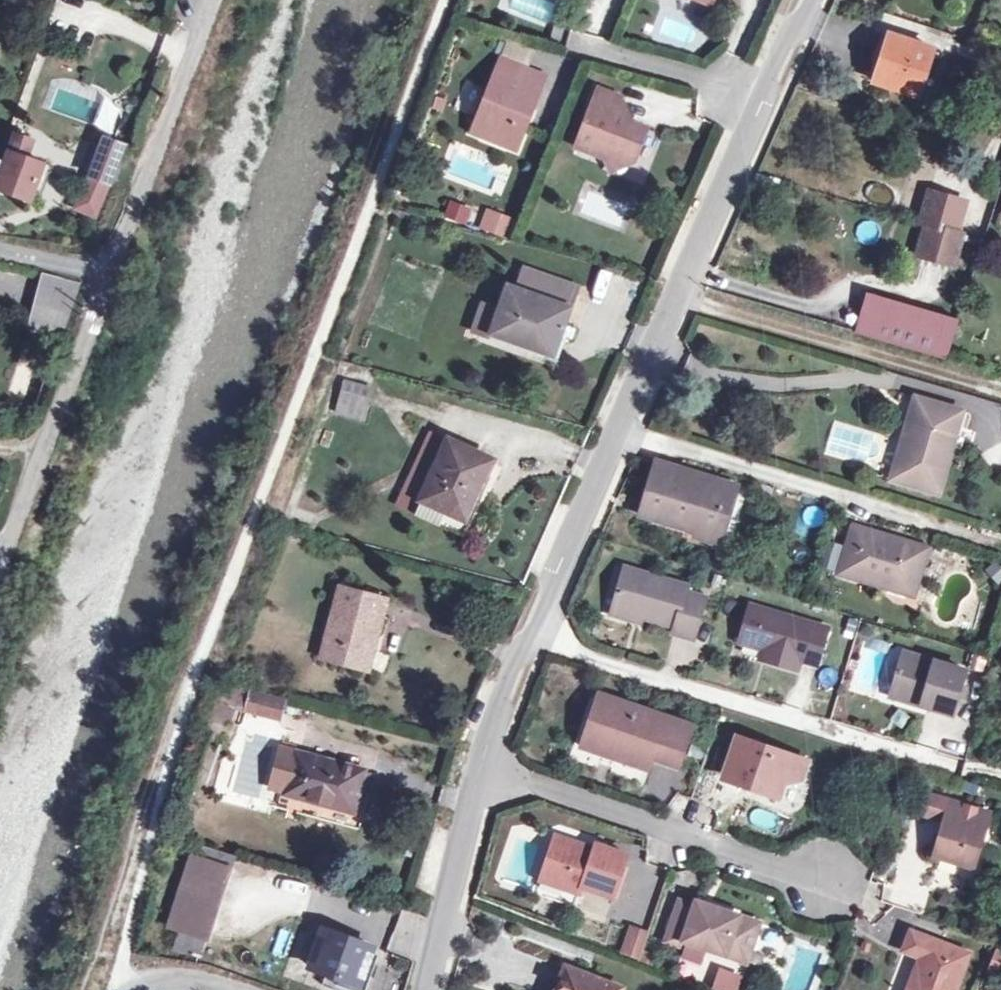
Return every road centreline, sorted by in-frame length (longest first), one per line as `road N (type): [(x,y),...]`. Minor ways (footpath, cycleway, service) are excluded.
road 1 (track): [(447,0),(202,657),(131,907),(122,948),(126,989)]
road 2 (residential): [(929,759),(530,632)]
road 3 (residential): [(620,424),(1000,542)]
road 4 (residential): [(823,882),(479,767)]
road 5 (residential): [(620,424),(760,101)]
road 6 (residential): [(0,564),(108,273)]
road 7 (residential): [(108,273),(208,0)]
road 8 (residential): [(429,989),(479,767)]
road 9 (residential): [(530,632),(620,424)]
road 10 (residential): [(760,101),(576,36)]
road 11 (residential): [(479,767),(530,632)]

